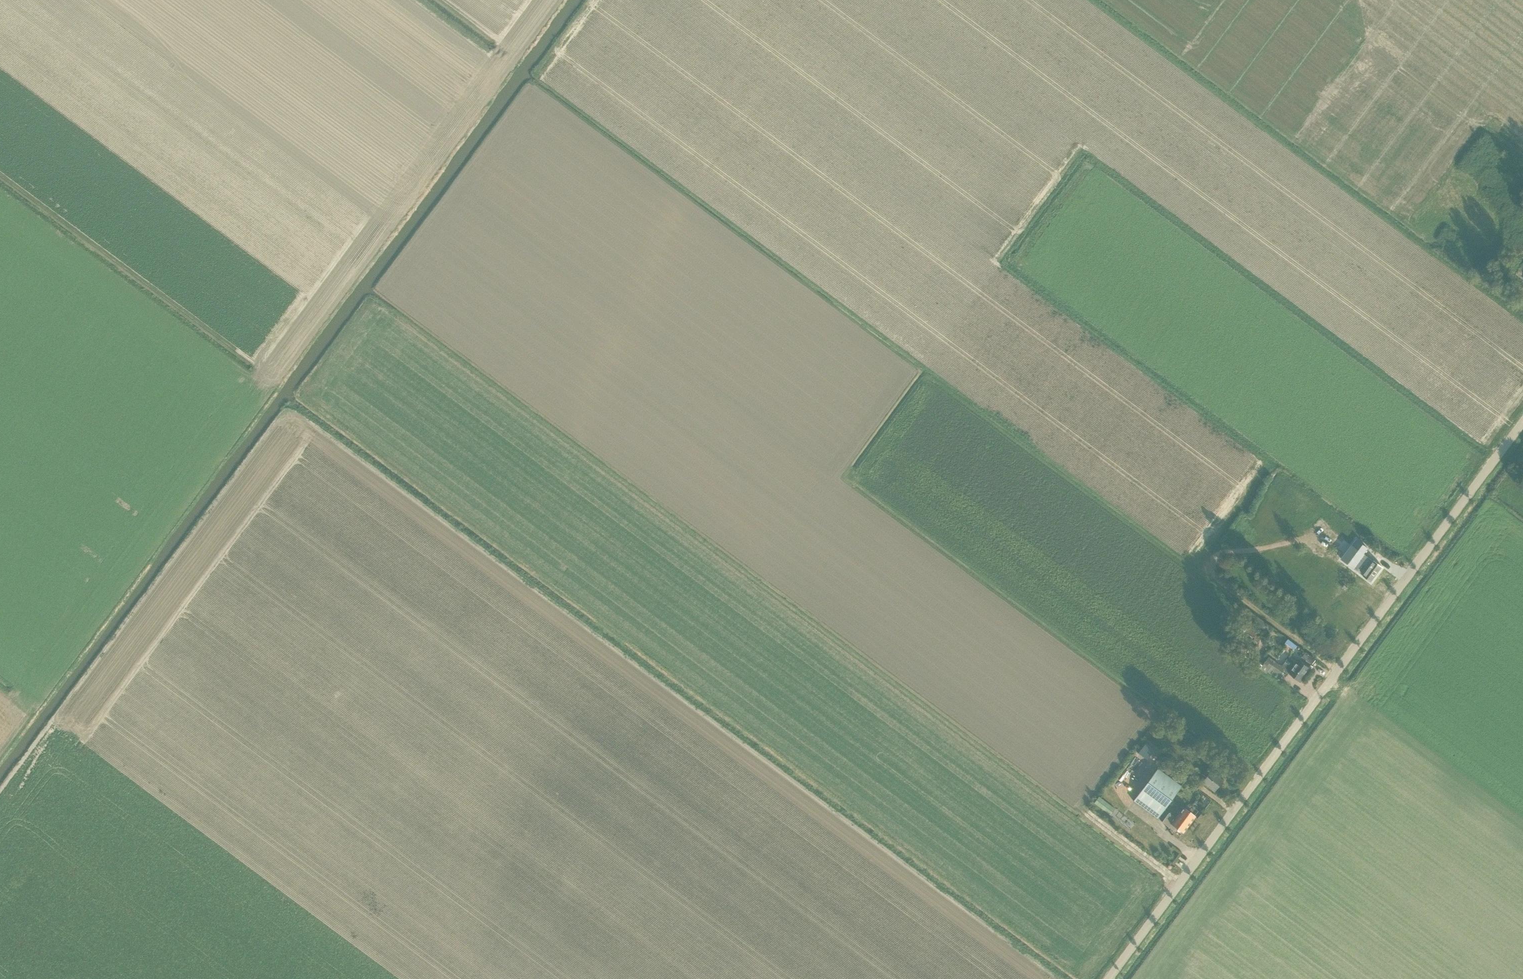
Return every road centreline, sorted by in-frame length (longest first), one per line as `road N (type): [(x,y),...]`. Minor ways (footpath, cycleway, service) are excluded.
road 1 (tertiary): [(1109,978),(1522,423)]

